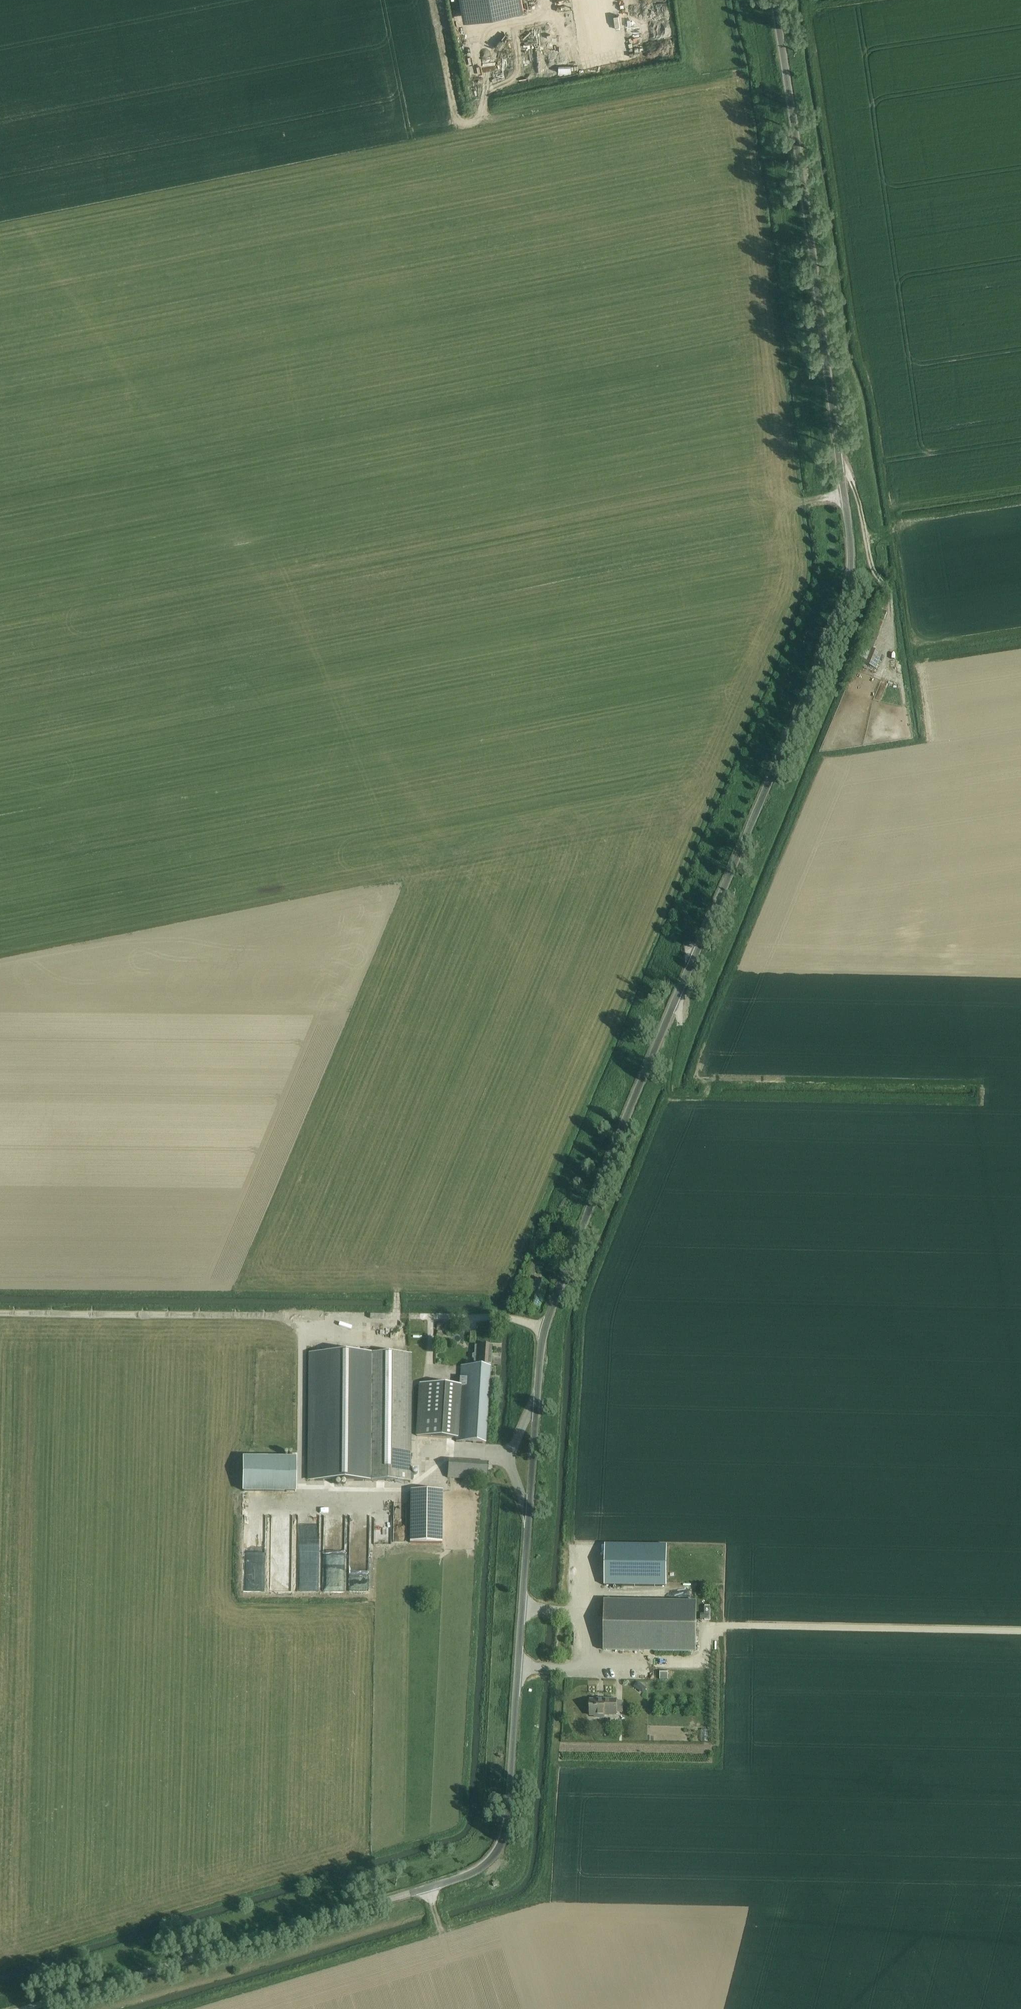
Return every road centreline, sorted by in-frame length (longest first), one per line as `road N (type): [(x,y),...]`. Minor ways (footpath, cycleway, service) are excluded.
road 1 (unclassified): [(29,2008),(466,1875),(494,1855),(505,1826),(543,1327),(850,587),(853,551),(774,0)]
road 2 (track): [(543,1327),(503,1318),(0,1314)]

